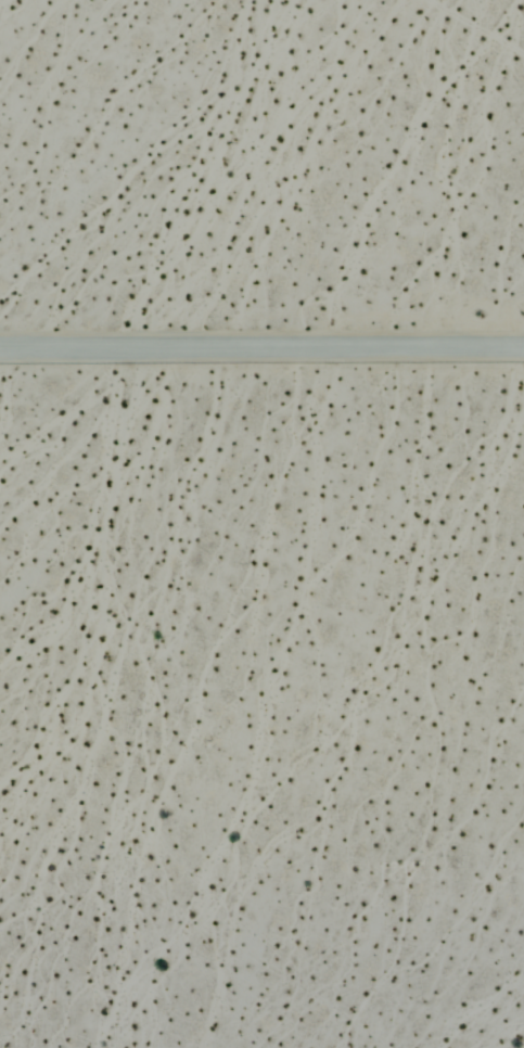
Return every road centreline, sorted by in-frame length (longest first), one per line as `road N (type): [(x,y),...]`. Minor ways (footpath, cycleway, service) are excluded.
road 1 (track): [(523,347),(0,347)]

